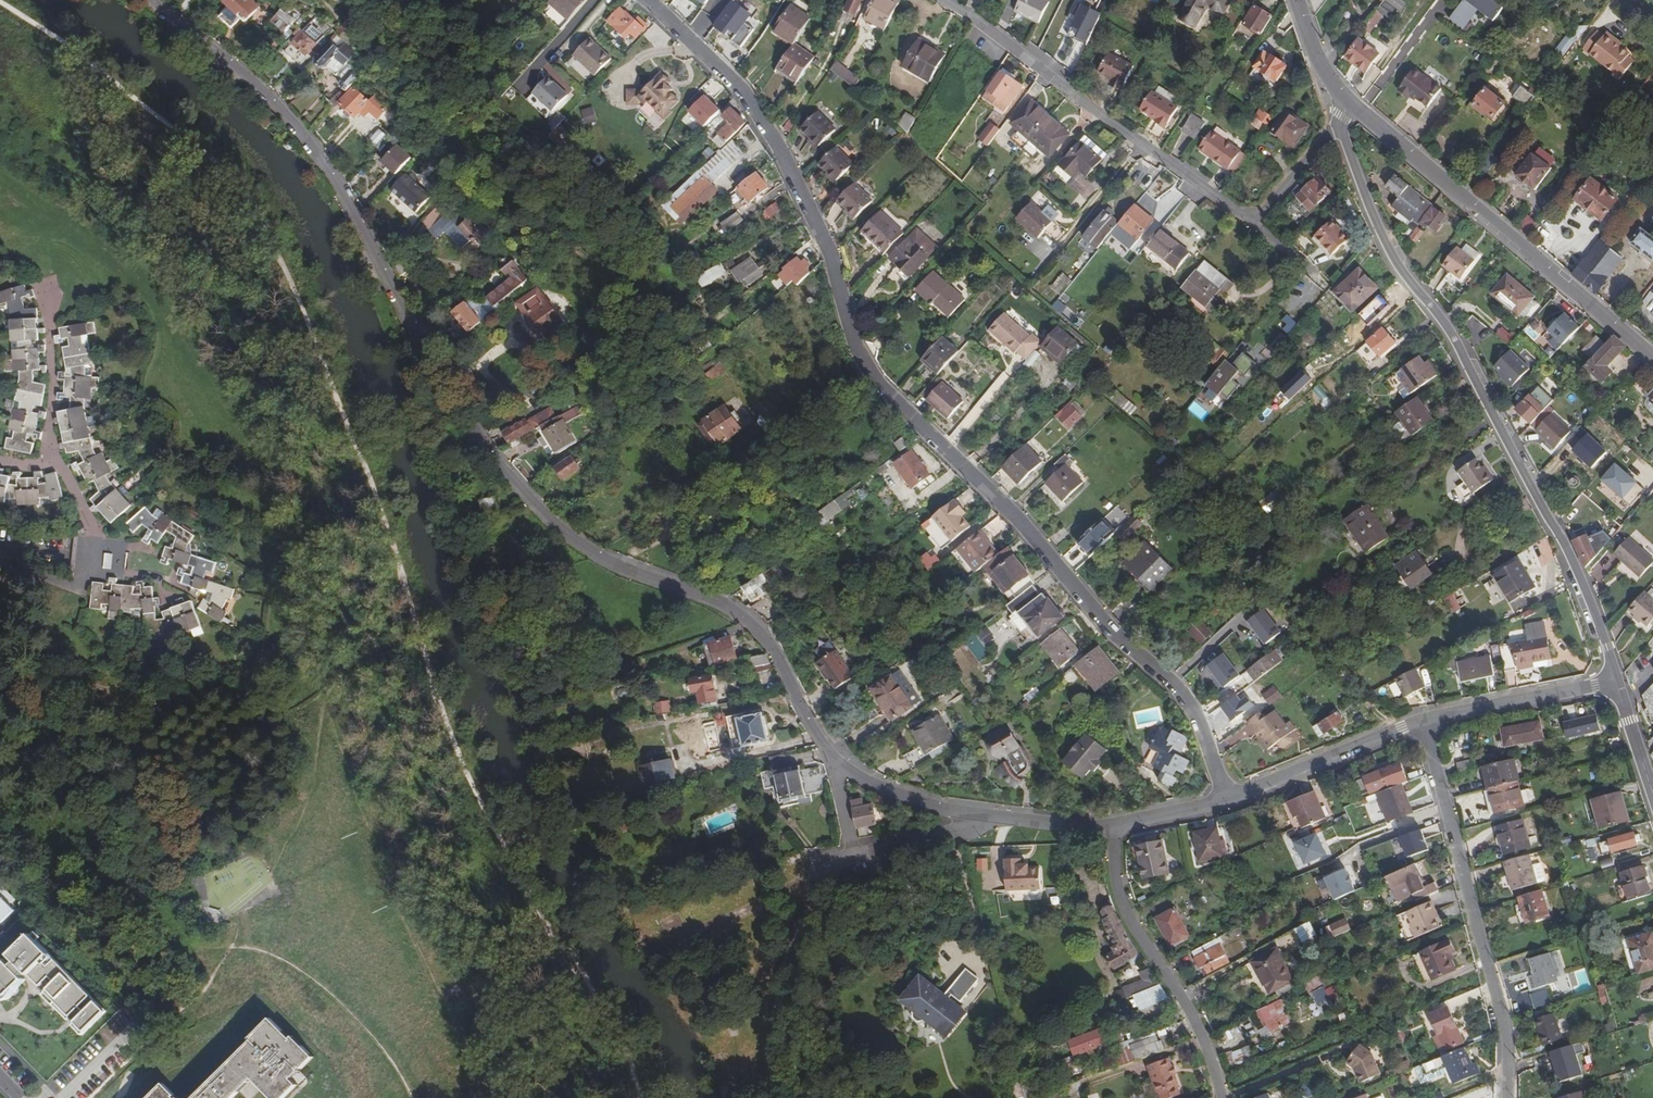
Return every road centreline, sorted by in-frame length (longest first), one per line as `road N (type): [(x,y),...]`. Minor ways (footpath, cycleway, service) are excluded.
road 1 (residential): [(148,0),(293,122),(343,191),(465,415),(529,499),(606,559),(736,612),(776,654),(837,761)]
road 2 (residential): [(1223,799),(1191,708),(869,375),(808,210),(762,118),(647,0)]
road 3 (residential): [(1615,681),(1598,622),(1541,496),(1465,353),(1395,251),(1340,130)]
road 4 (tertiary): [(1652,357),(1347,105)]
road 5 (residential): [(943,0),(1254,222)]
road 6 (residential): [(1426,723),(1502,1028),(1507,1088)]
road 7 (residential): [(1219,1097),(1194,1021),(1123,910),(1104,829)]
road 8 (track): [(789,1097),(780,1042),(785,970),(821,895),(819,867)]
road 9 (residential): [(1223,799),(1426,723)]
road 10 (residential): [(1426,723),(1615,681)]
road 11 (residential): [(46,289),(56,462)]
road 12 (residential): [(837,761),(869,782),(965,815)]
road 13 (residential): [(965,815),(1104,829)]
road 14 (unclassified): [(0,562),(77,586),(94,539)]
road 15 (residential): [(1254,222),(1340,130)]
road 16 (residential): [(851,854),(957,828),(965,815)]
road 17 (residential): [(1104,829),(1223,799)]
road 18 (residential): [(1652,795),(1615,681)]

